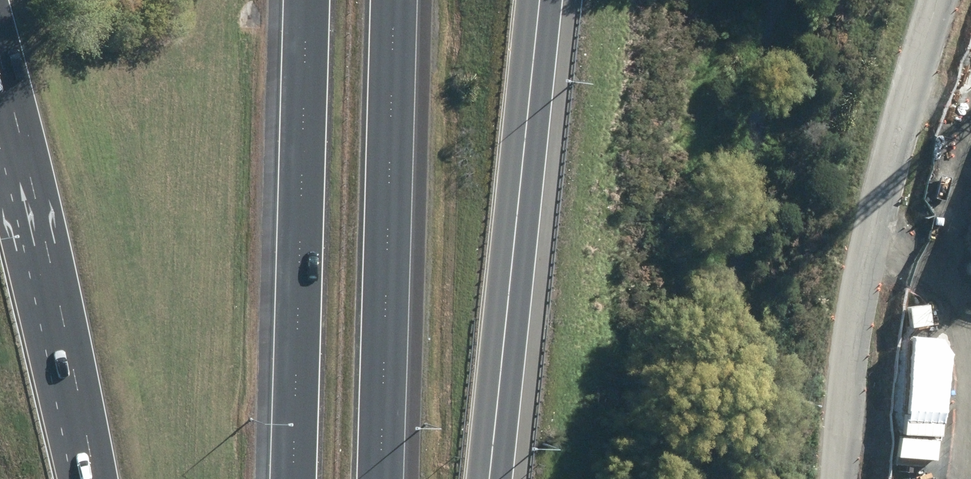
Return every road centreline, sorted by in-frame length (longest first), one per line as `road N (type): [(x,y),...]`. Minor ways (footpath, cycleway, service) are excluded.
road 1 (unclassified): [(943,0),(862,280),(841,478)]
road 2 (motorway): [(541,0),(491,478)]
road 3 (motorway): [(294,478),(307,0)]
road 4 (motorway): [(395,0),(383,478)]
road 5 (motorway): [(92,478),(68,345),(0,78)]

